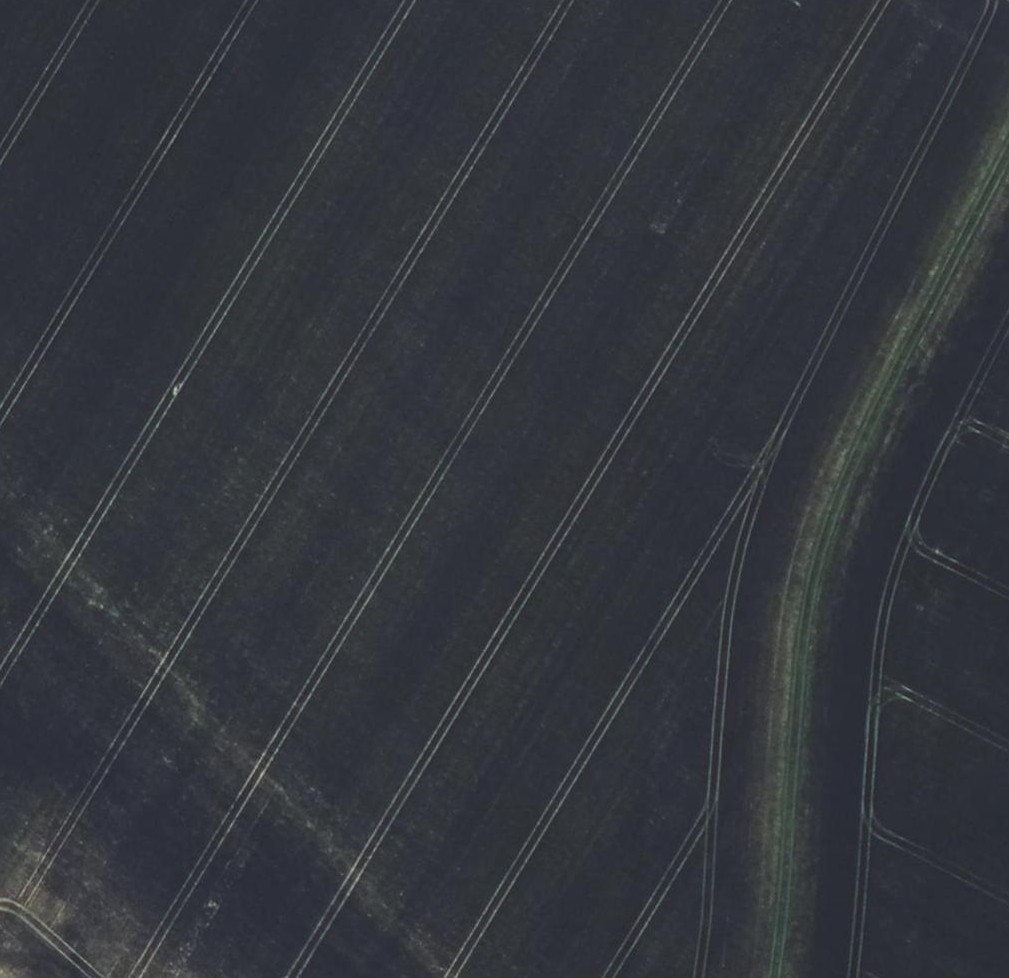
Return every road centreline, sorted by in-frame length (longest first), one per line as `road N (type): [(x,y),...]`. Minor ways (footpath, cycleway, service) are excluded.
road 1 (track): [(1008,141),(830,509),(793,675),(763,977)]

